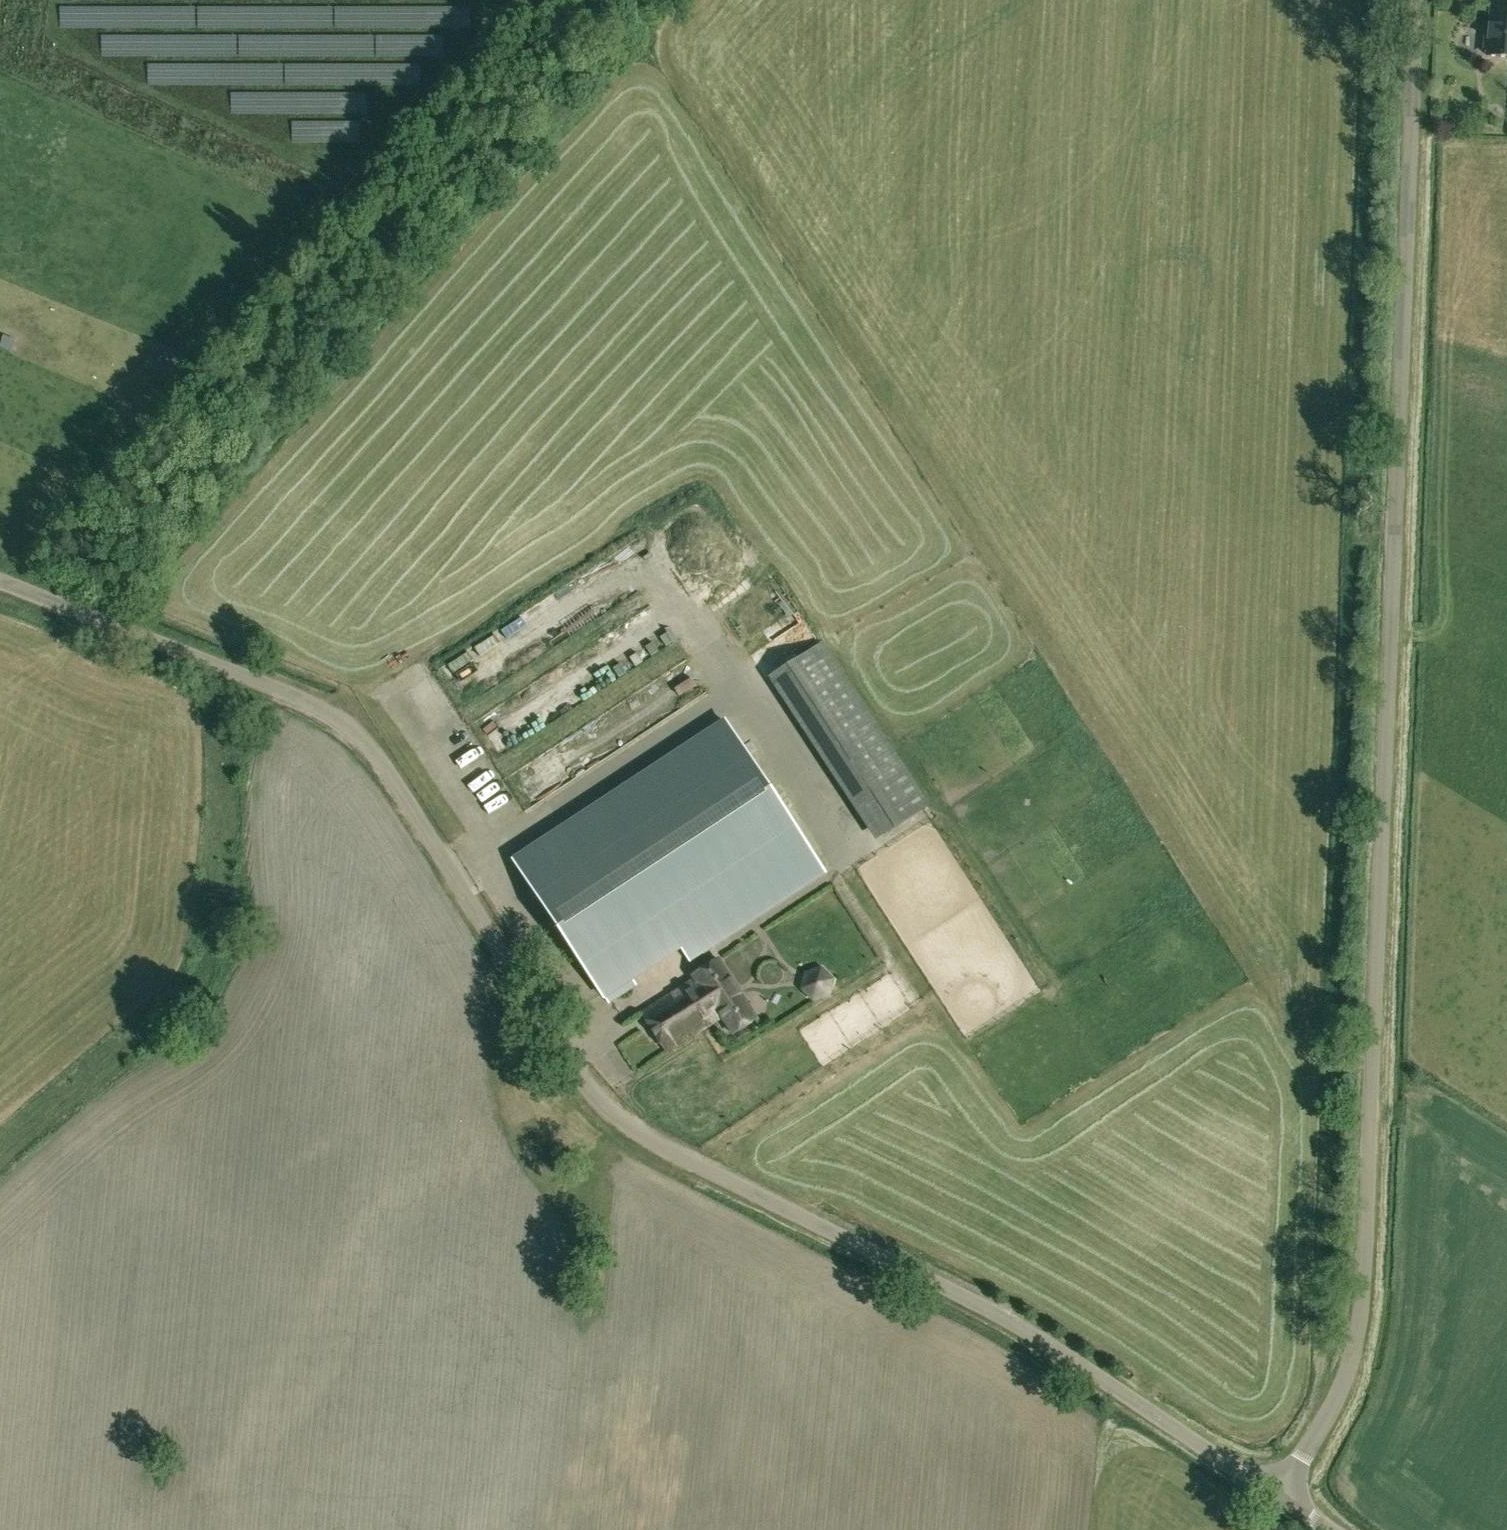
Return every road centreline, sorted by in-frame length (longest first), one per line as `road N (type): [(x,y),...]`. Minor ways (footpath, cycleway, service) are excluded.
road 1 (unclassified): [(1281,1500),(1014,1322),(670,1151),(613,1112),(572,1063),(382,762),(332,715),(0,583)]
road 2 (unclassified): [(1281,1500),(1338,1401),(1363,1305),(1420,0)]

